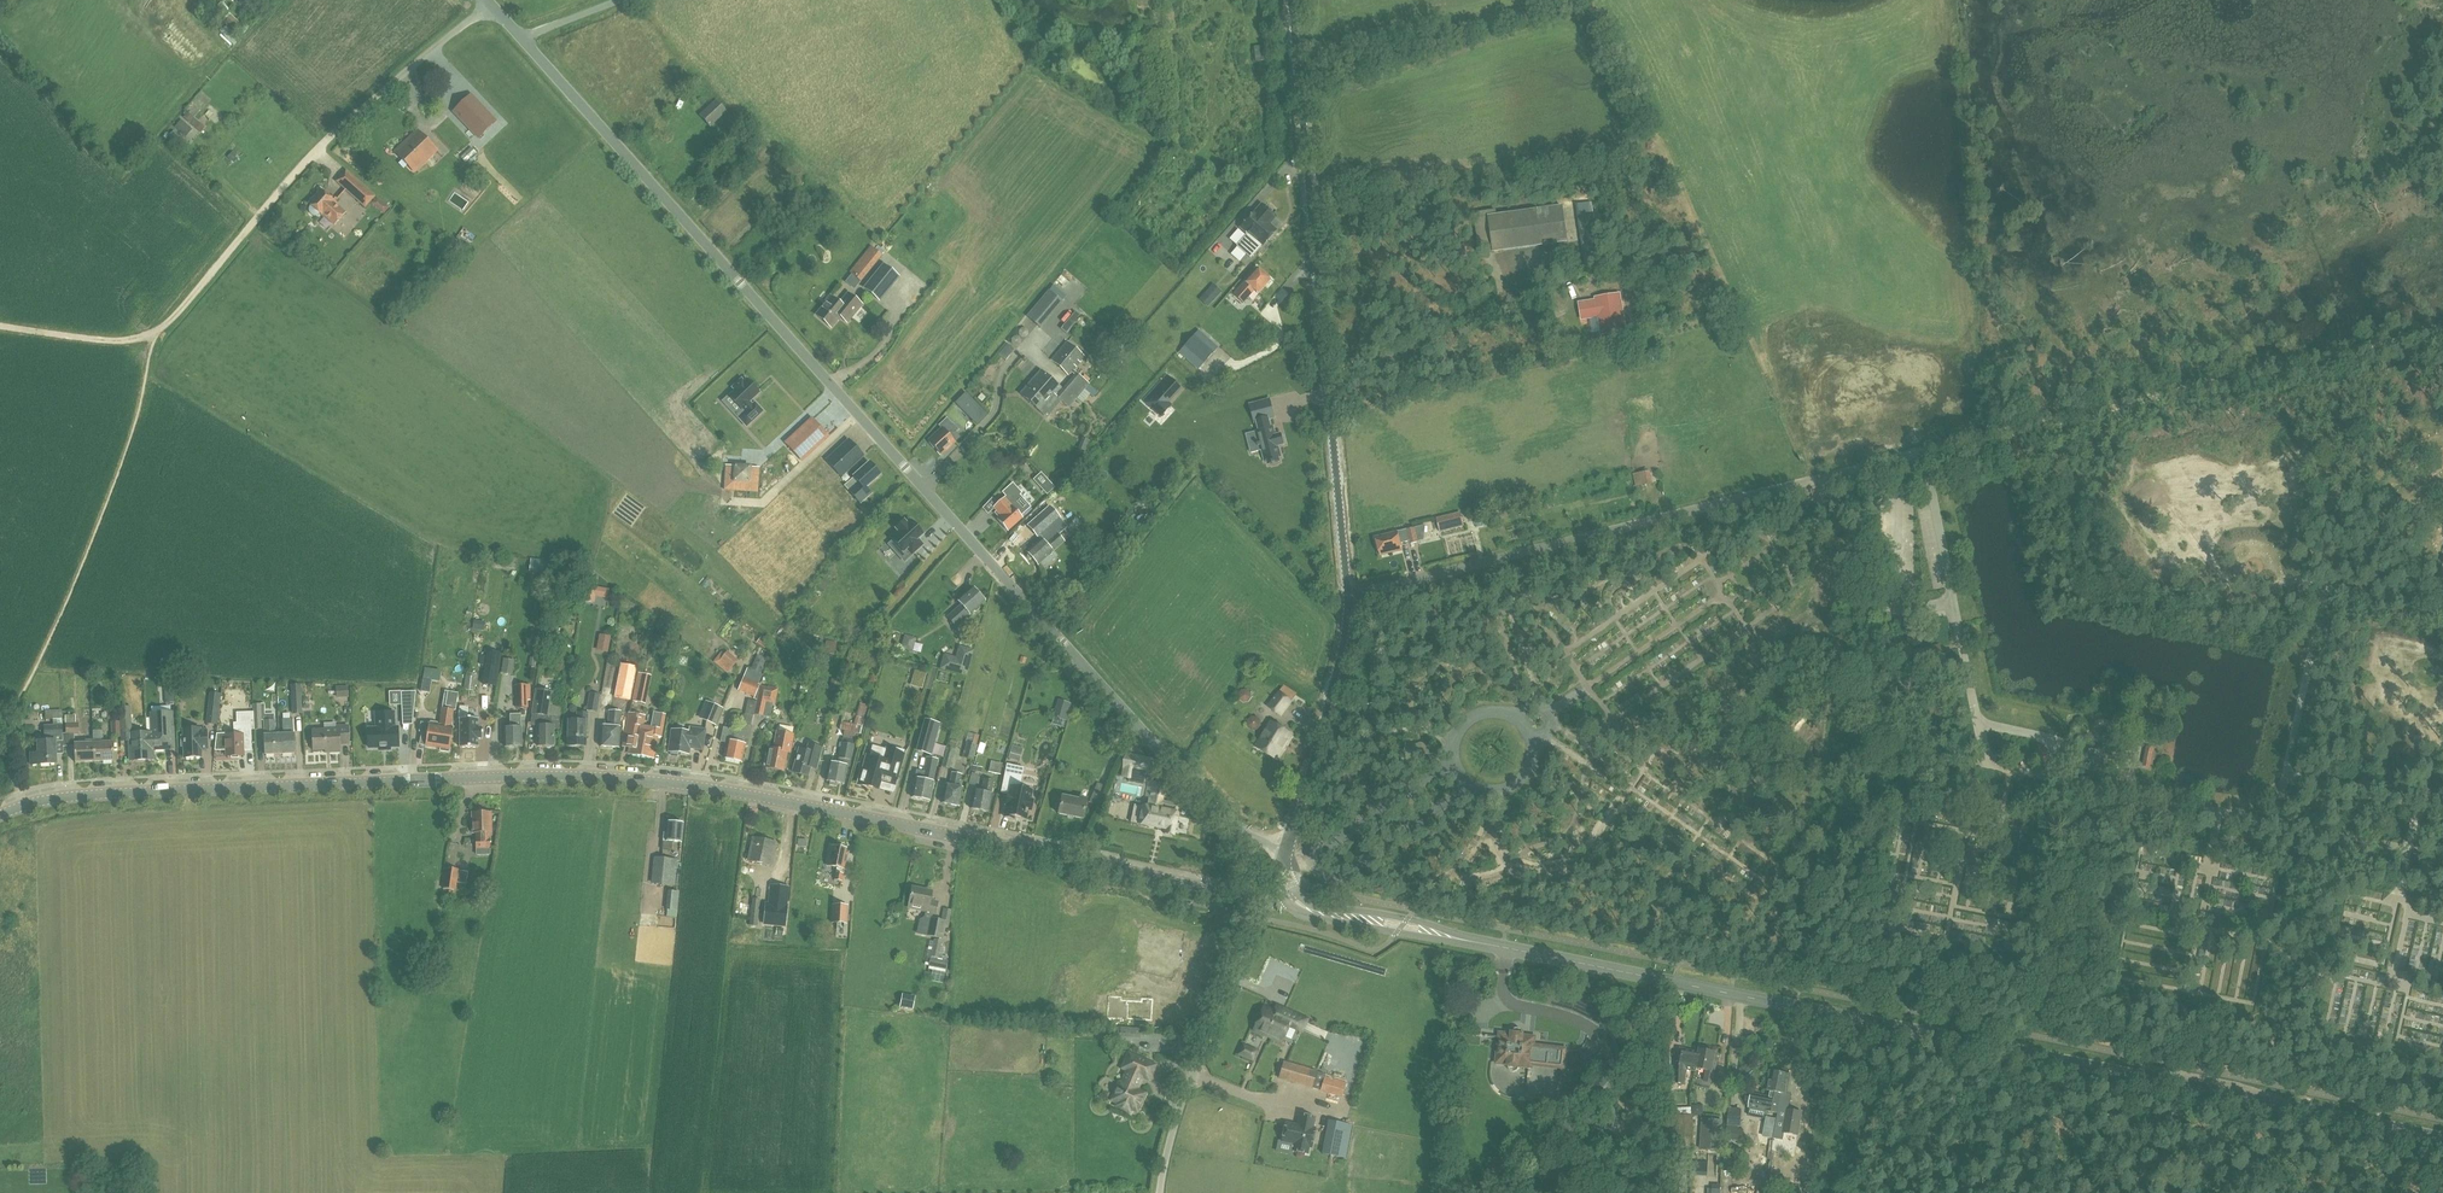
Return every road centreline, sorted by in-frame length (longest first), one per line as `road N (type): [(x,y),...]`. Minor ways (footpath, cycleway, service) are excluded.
road 1 (secondary): [(1266,901),(787,801),(627,778),(116,794),(43,803),(0,818)]
road 2 (unclassified): [(1287,850),(1247,833),(1204,798),(523,39)]
road 3 (secondary): [(2442,1139),(1482,943)]
road 4 (unclassified): [(1348,597),(1290,0)]
road 5 (unclassified): [(1914,457),(1348,597)]
road 6 (track): [(2442,326),(1914,457)]
road 7 (unclassified): [(1160,1192),(1180,1108),(1266,901)]
road 8 (track): [(154,334),(331,137)]
road 9 (unclassified): [(1287,850),(1342,653),(1348,597)]
road 10 (secondary): [(1281,892),(1314,918),(1482,943)]
road 11 (residential): [(331,137),(489,3)]
road 12 (secondary): [(1482,943),(1427,923),(1321,906),(1292,884)]
road 13 (track): [(154,334),(110,341),(0,326)]

